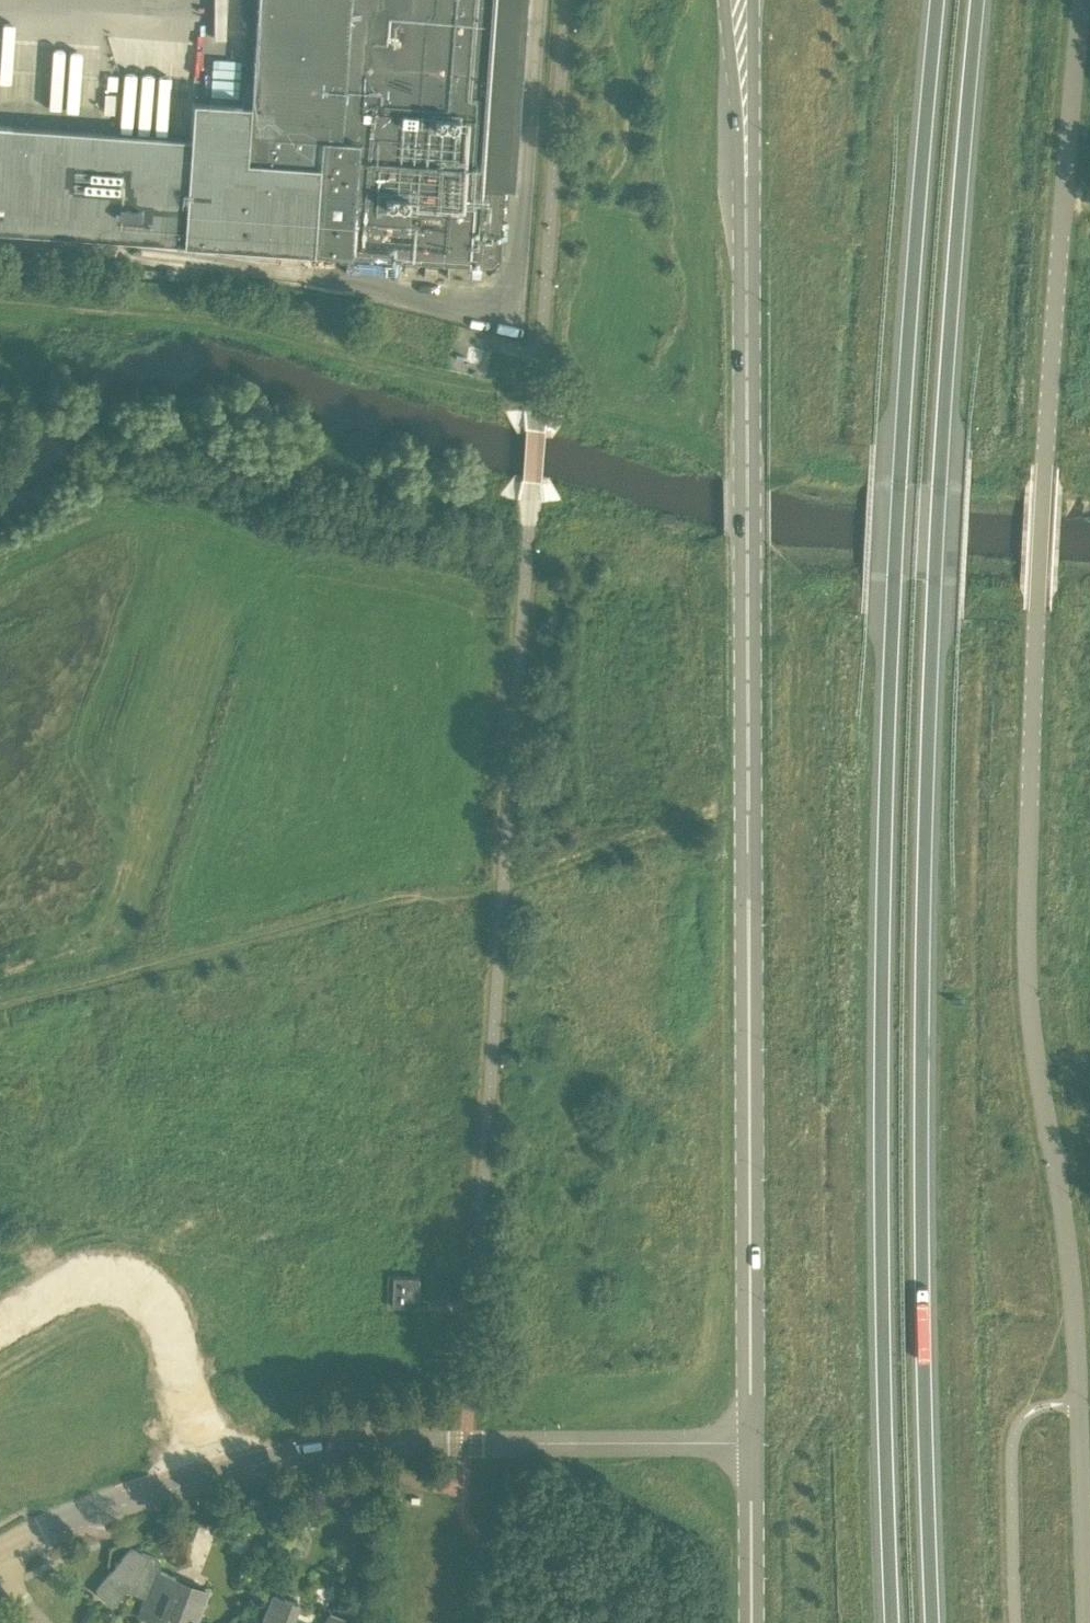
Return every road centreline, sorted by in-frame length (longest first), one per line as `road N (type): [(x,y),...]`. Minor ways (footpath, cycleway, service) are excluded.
road 1 (unclassified): [(1081,0),(1045,489),(1027,907),(1038,1058),(1071,1257),(1084,1622)]
road 2 (trunk): [(933,1622),(924,1443),(928,809),(941,486),(982,0)]
road 3 (trunk): [(938,0),(900,484),(886,799),(883,1444),(892,1622)]
road 4 (tertiary): [(752,1443),(738,0)]
road 5 (unclassified): [(467,1444),(752,1443)]
road 6 (residential): [(213,1258),(147,1201),(75,1172),(0,1166)]
road 7 (unclassified): [(258,1462),(54,1526)]
road 8 (residential): [(258,1462),(237,1311),(213,1258)]
road 9 (unclassified): [(467,1444),(378,1443),(258,1462)]
road 10 (unclassified): [(14,0),(182,11),(197,0)]
road 11 (tertiary): [(750,1622),(752,1443)]
road 12 (residential): [(213,1258),(325,1145)]

